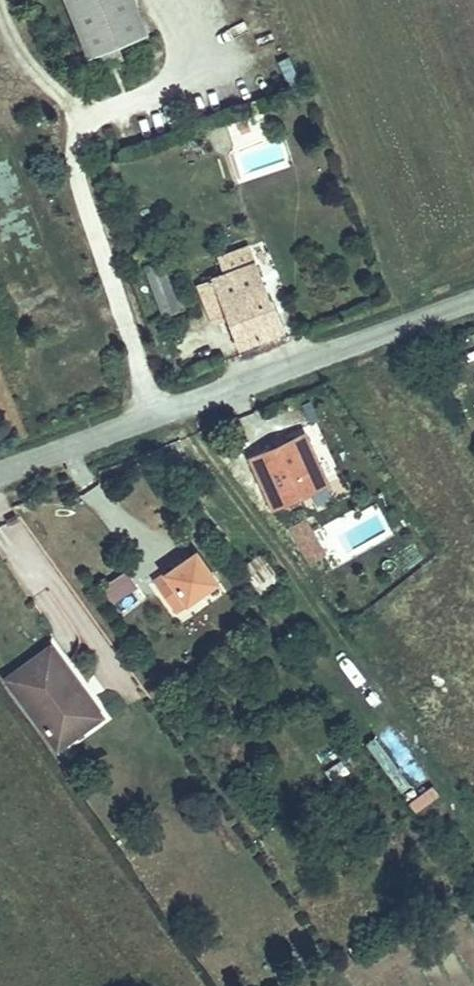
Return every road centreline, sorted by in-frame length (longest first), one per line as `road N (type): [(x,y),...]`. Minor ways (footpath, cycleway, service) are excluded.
road 1 (unclassified): [(473,298),(0,470)]

